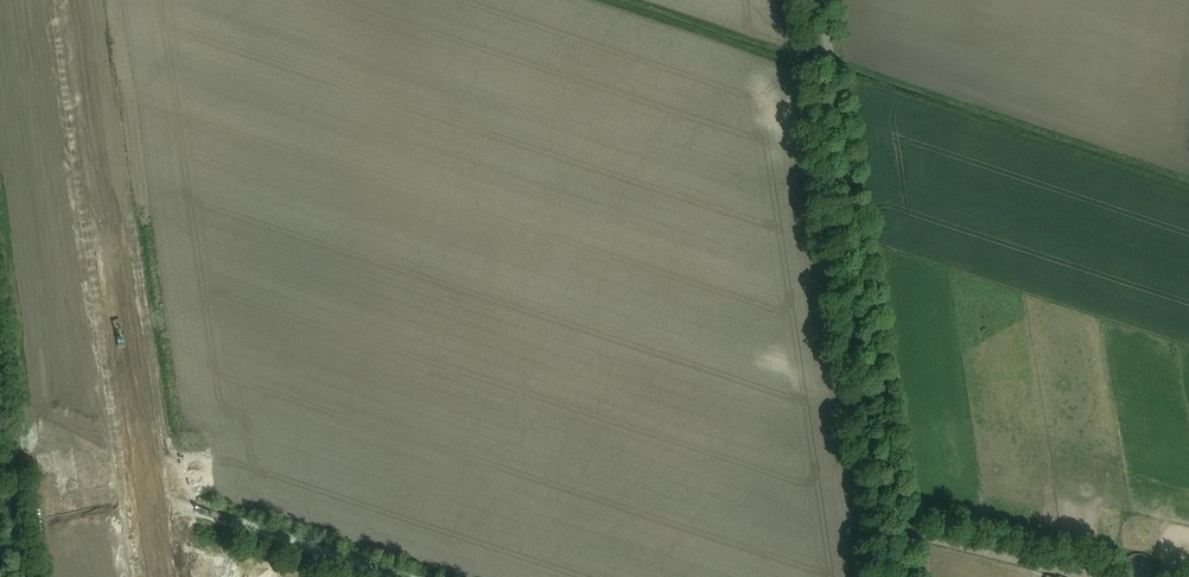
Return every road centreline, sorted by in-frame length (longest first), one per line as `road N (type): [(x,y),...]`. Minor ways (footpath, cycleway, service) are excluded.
road 1 (unclassified): [(817,0),(899,576)]

